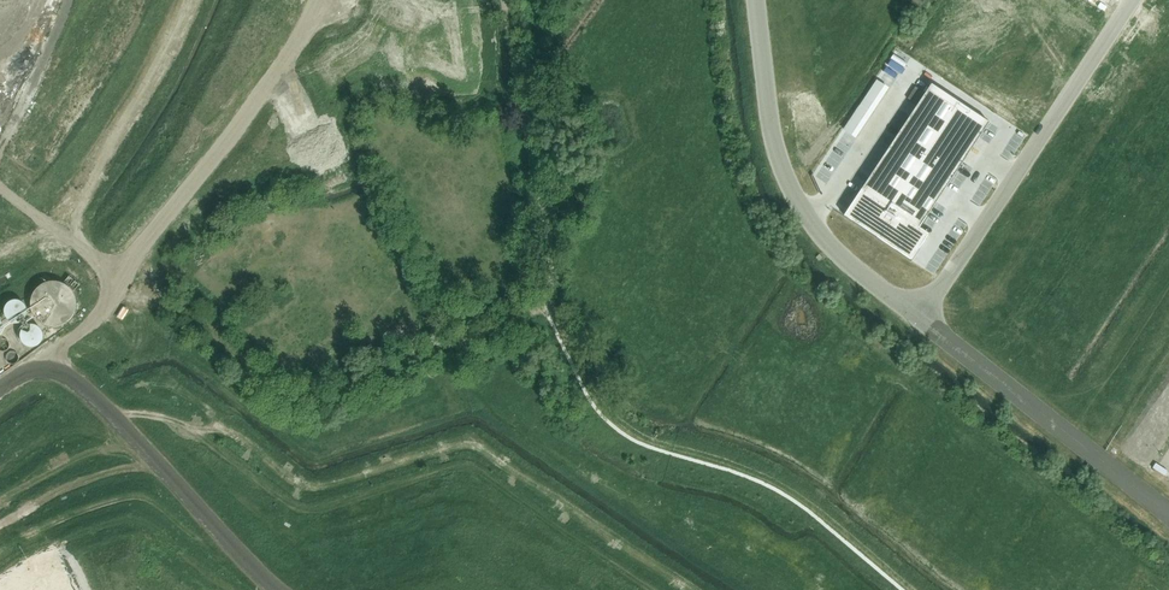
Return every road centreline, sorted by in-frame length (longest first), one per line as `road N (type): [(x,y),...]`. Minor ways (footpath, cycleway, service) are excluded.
road 1 (track): [(30,368),(122,300),(154,302),(183,311),(276,393),(319,399),(544,302)]
road 2 (unclassified): [(1131,0),(921,315)]
road 3 (unclassified): [(755,0),(771,135),(797,199),(838,254),(921,315)]
road 4 (track): [(319,0),(285,63),(138,254),(122,300)]
road 5 (track): [(506,0),(552,253),(544,302)]
road 6 (unclassified): [(921,315),(1100,455)]

